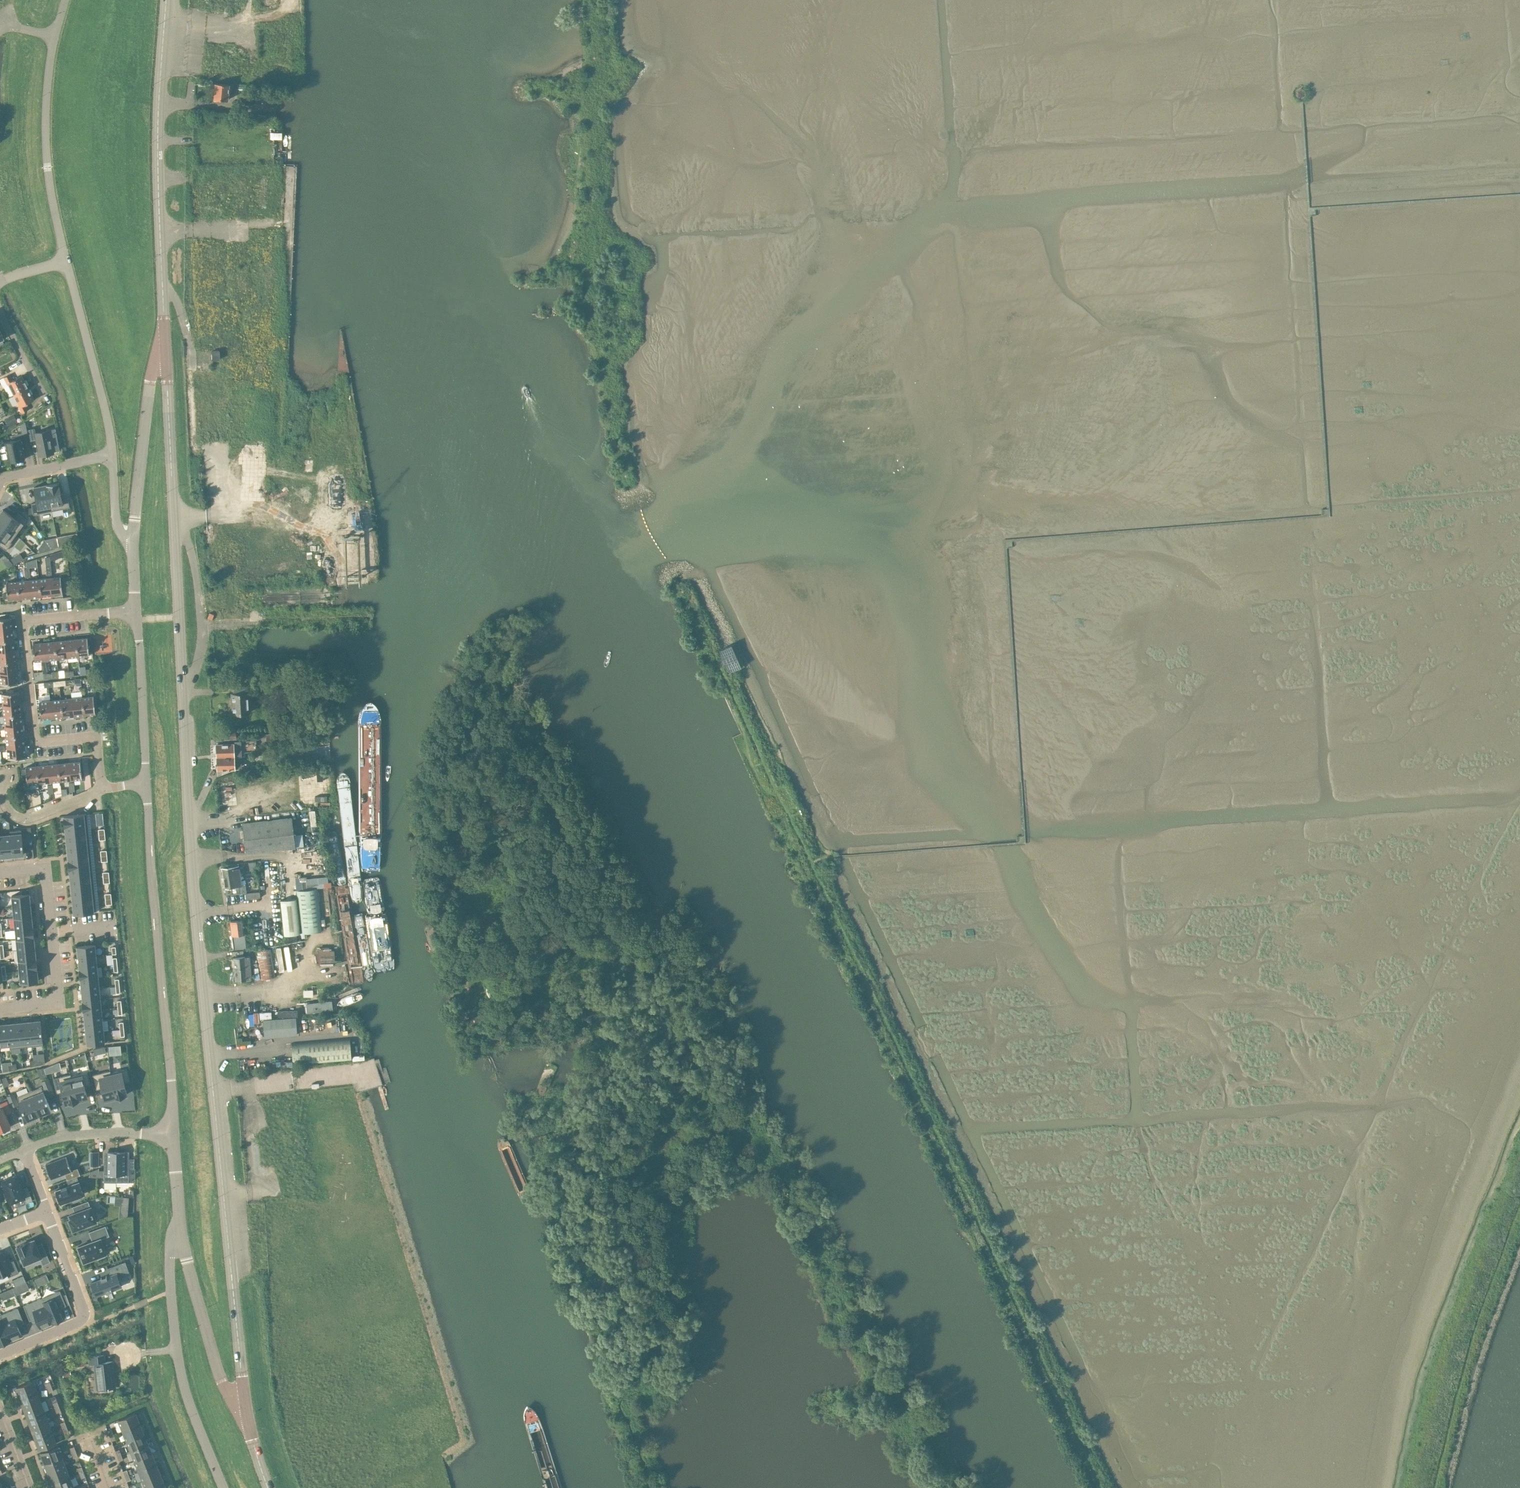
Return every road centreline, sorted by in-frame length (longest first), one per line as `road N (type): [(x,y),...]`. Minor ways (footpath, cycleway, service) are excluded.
road 1 (secondary): [(247,1416),(191,865),(182,691)]
road 2 (unclassified): [(172,1133),(146,786)]
road 3 (residential): [(102,787),(96,736),(36,741),(22,621),(136,611)]
road 4 (secondary): [(165,340),(158,184),(167,0)]
road 5 (residential): [(223,1487),(176,1350),(170,1259),(179,1224)]
road 6 (unclassified): [(67,261),(50,191),(46,114),(66,0)]
road 7 (unclassified): [(133,550),(150,379),(165,340)]
road 8 (residential): [(47,1211),(88,1318),(0,1355)]
road 9 (residential): [(247,1416),(215,1364),(179,1224)]
road 10 (unclassified): [(114,454),(67,261)]
road 11 (residential): [(47,868),(59,1002),(0,1008)]
road 12 (unclassified): [(182,691),(203,638),(192,552),(173,512)]
road 13 (secondary): [(182,691),(173,512)]
road 14 (unclassified): [(146,786),(136,611)]
road 15 (secondary): [(173,512),(165,340)]
road 16 (unclassified): [(172,1133),(97,1133),(26,1150)]
road 17 (residential): [(114,454),(29,470),(0,485)]

